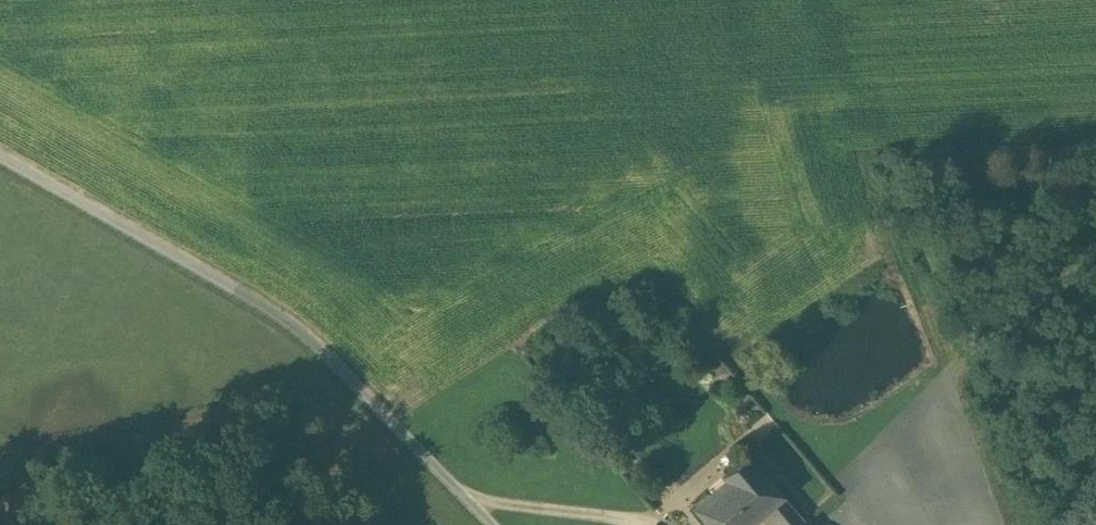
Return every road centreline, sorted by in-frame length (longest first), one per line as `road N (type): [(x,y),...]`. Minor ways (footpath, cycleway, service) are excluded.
road 1 (unclassified): [(0,154),(288,318),(490,524)]

